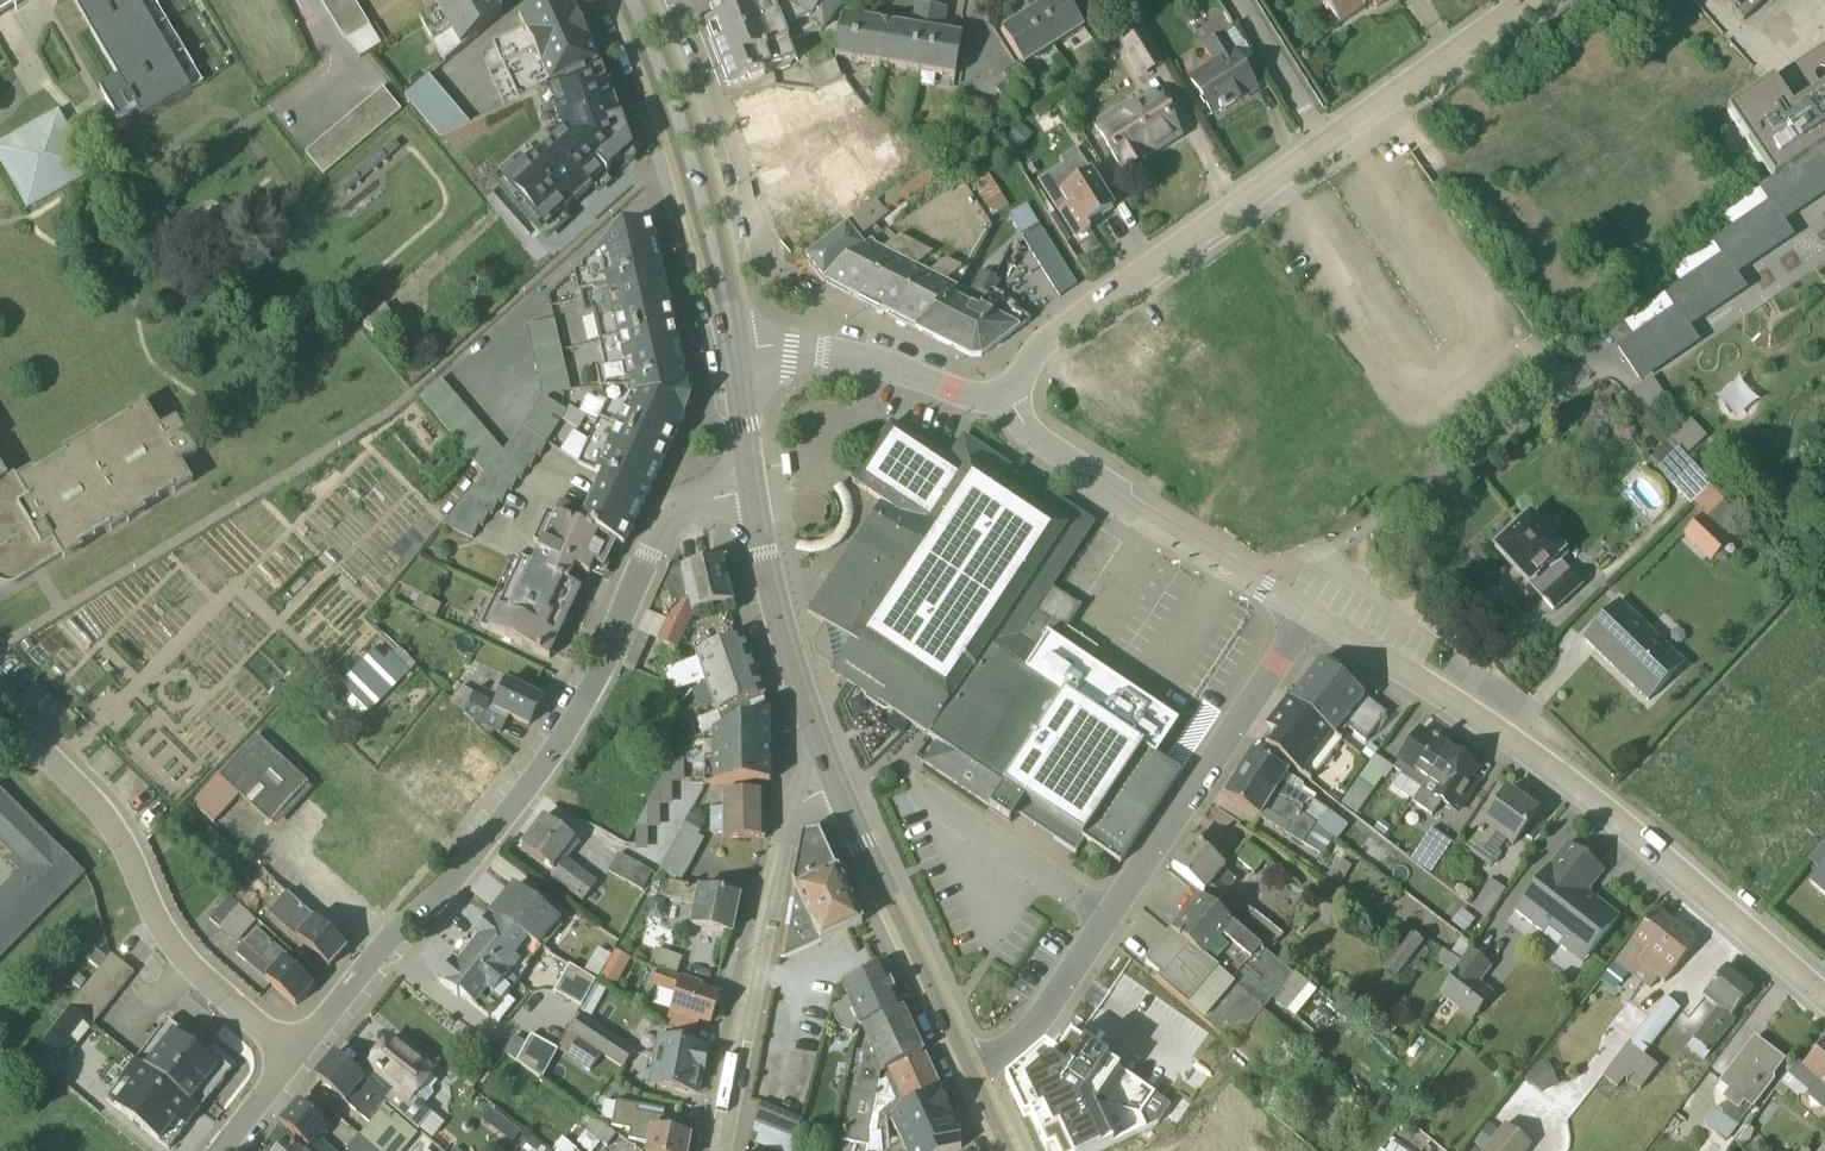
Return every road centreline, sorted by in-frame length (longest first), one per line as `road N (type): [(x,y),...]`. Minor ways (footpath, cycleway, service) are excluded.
road 1 (residential): [(750,488),(668,514),(556,746),(447,888),(297,1057)]
road 2 (residential): [(1308,615),(1551,762),(1824,996)]
road 3 (residential): [(1308,615),(1039,1027),(969,1076)]
road 4 (residential): [(0,712),(103,815),(189,968),(297,1057)]
road 5 (residential): [(1006,391),(1061,325),(1325,140)]
road 6 (residential): [(834,781),(799,802),(789,826),(720,1150)]
road 7 (residential): [(1006,391),(1042,443),(1127,505),(1308,615)]
road 8 (primary): [(733,354),(735,304),(717,203),(657,16)]
road 9 (primary): [(626,32),(733,354)]
road 10 (primary): [(969,1076),(834,781)]
road 11 (primary): [(834,781),(787,652),(750,488)]
road 12 (residential): [(733,354),(759,348),(834,355),(983,398),(1006,391)]
road 13 (residential): [(1325,140),(1522,0)]
road 14 (residential): [(1325,140),(1236,0)]
road 15 (primary): [(750,488),(733,354)]

